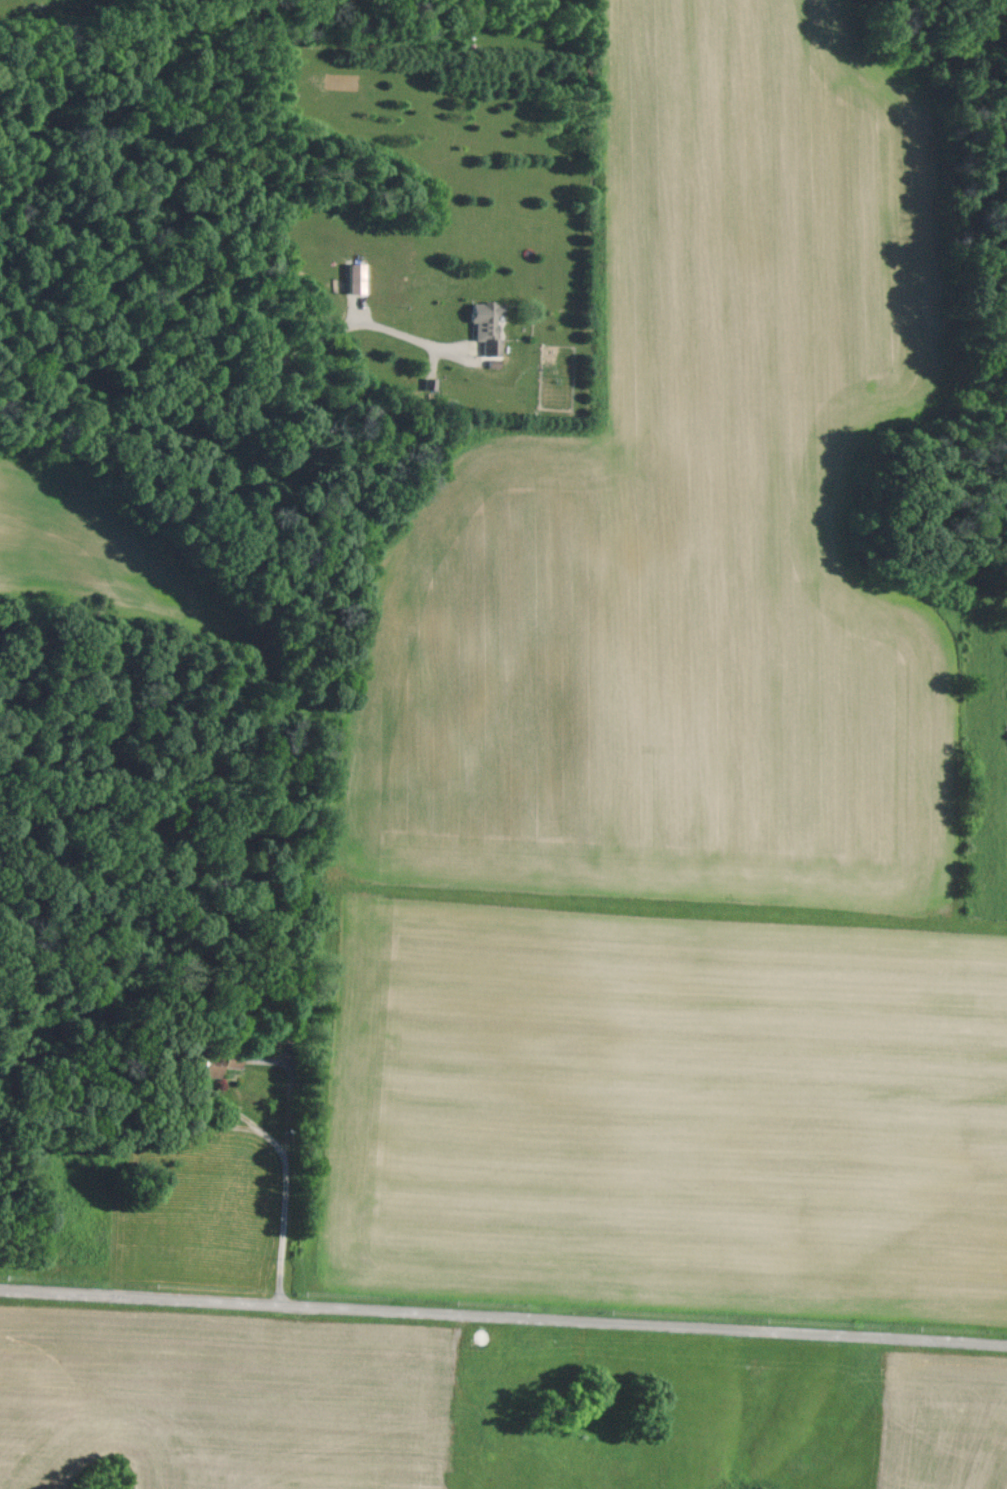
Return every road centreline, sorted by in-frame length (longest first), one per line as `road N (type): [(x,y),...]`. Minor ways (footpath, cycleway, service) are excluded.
road 1 (residential): [(1006,1339),(0,1288)]

